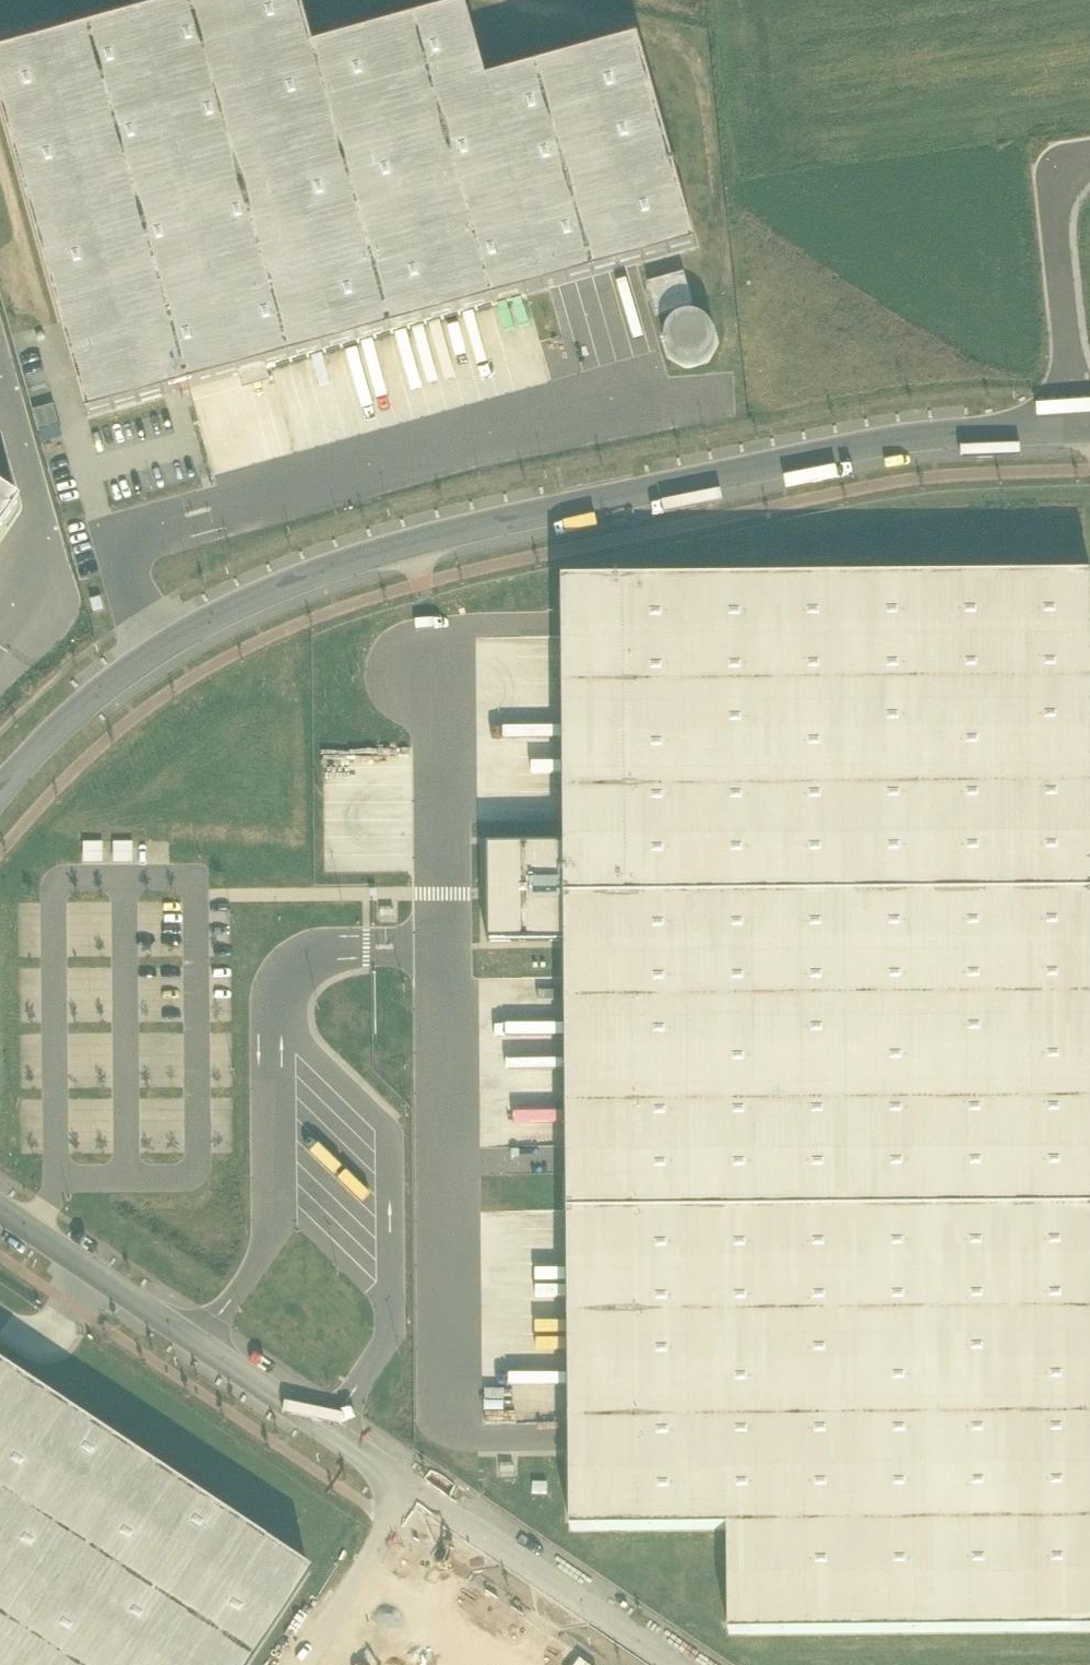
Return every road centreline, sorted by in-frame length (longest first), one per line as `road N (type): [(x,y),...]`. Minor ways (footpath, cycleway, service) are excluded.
road 1 (residential): [(0,791),(108,687),(171,644),(419,542),(935,435),(1089,431)]
road 2 (residential): [(0,1208),(671,1664)]

